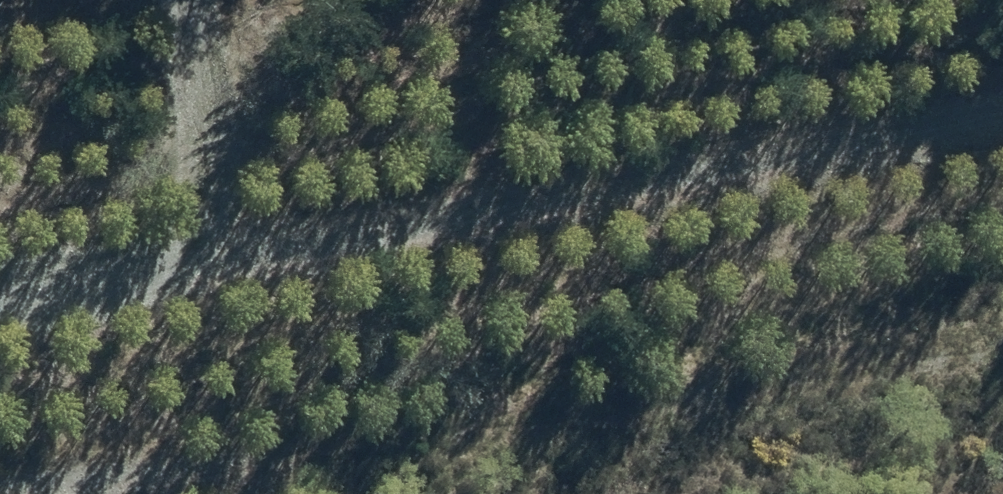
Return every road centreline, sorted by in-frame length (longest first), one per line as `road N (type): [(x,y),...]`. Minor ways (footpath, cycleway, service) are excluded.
road 1 (track): [(0,219),(1002,28)]
road 2 (track): [(1002,351),(121,484),(0,493)]

